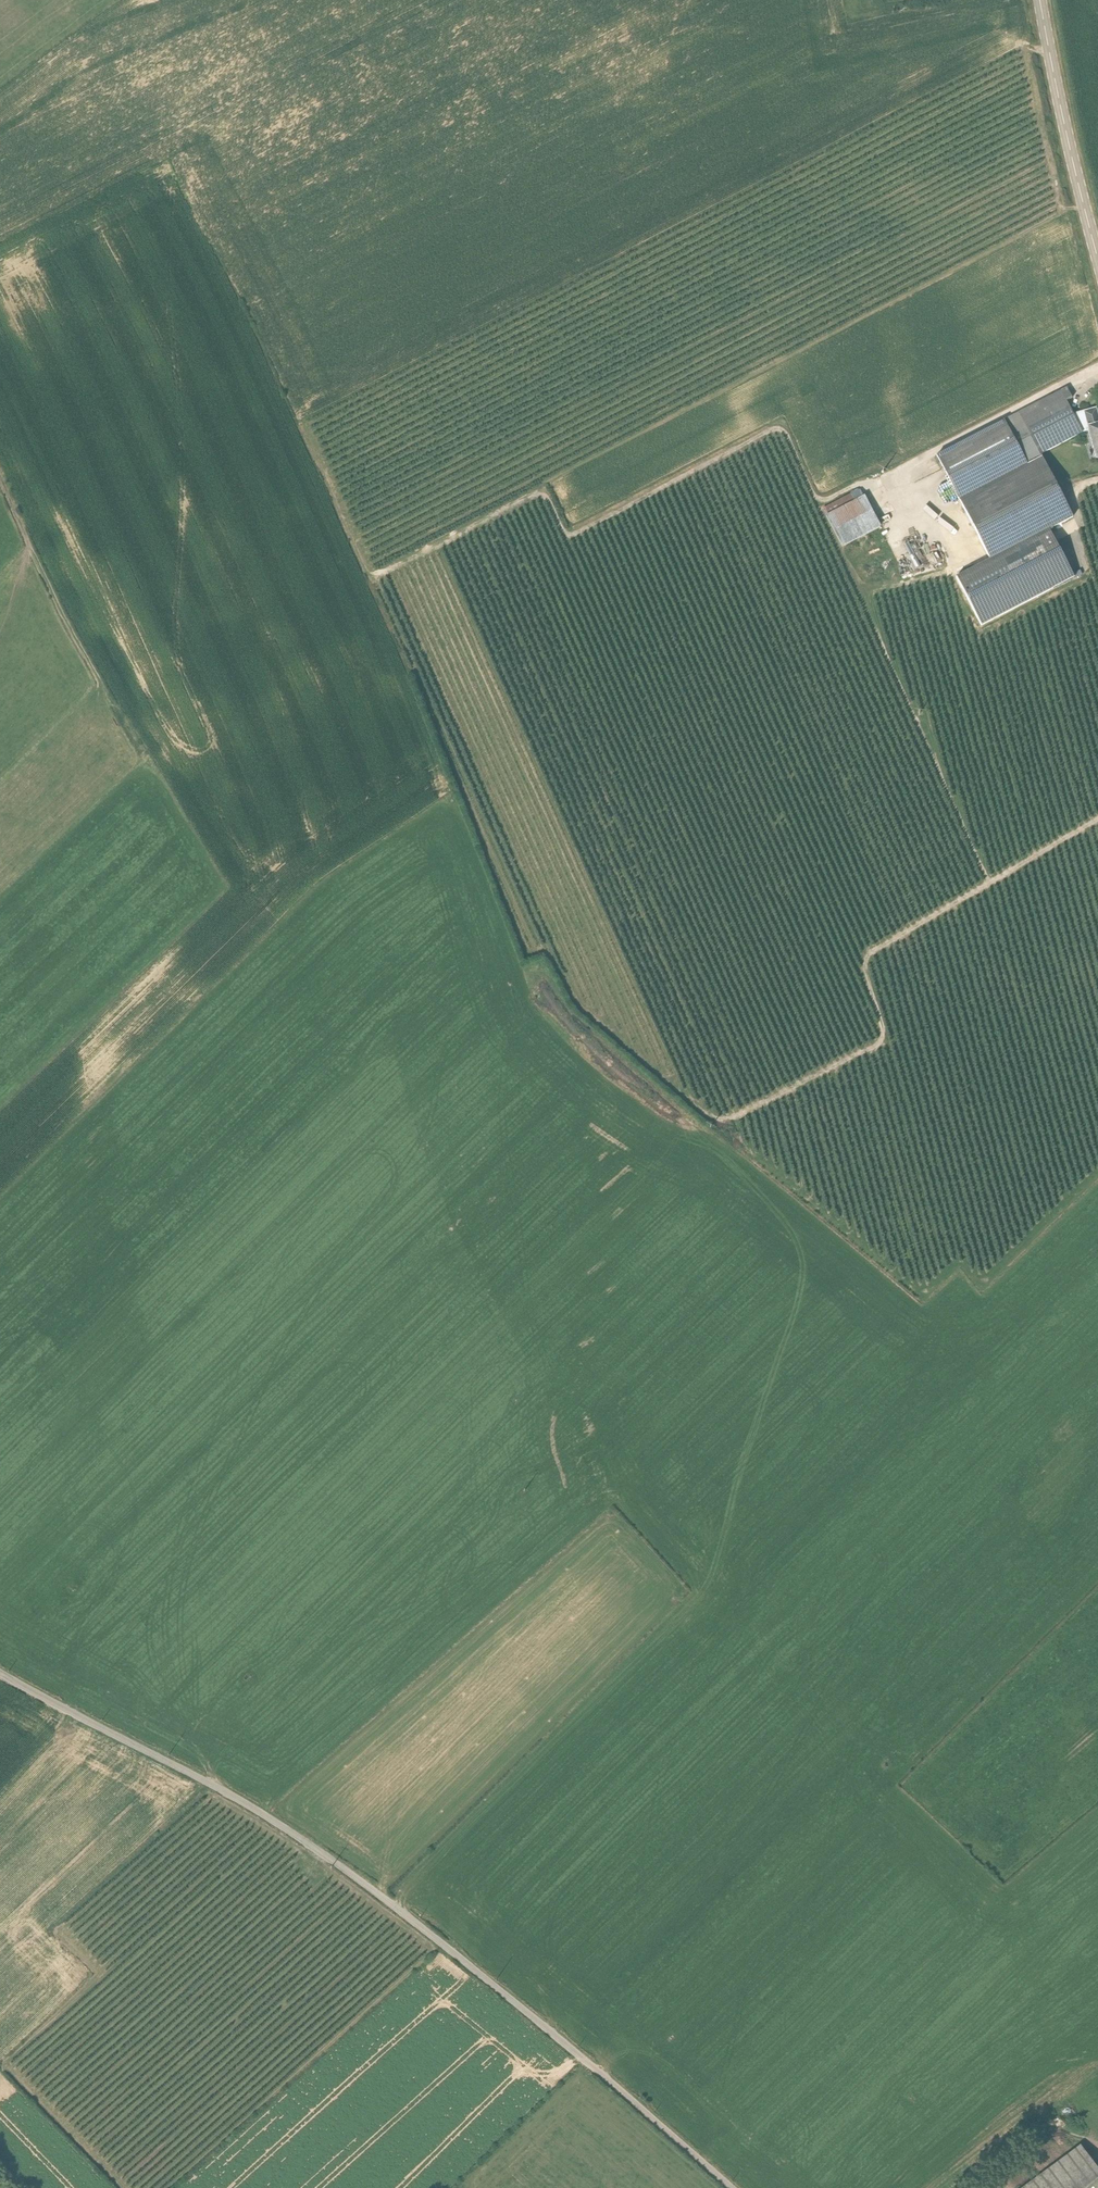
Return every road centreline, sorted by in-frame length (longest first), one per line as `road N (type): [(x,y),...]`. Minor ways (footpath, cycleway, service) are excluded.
road 1 (unclassified): [(731,2187),(357,1879),(259,1812),(0,1673)]
road 2 (track): [(378,577),(536,495),(550,498),(568,533),(578,530),(771,430),(788,437),(816,500),(879,482)]
road 3 (secondary): [(1040,0),(1097,257)]
road 4 (track): [(0,480),(98,681)]

